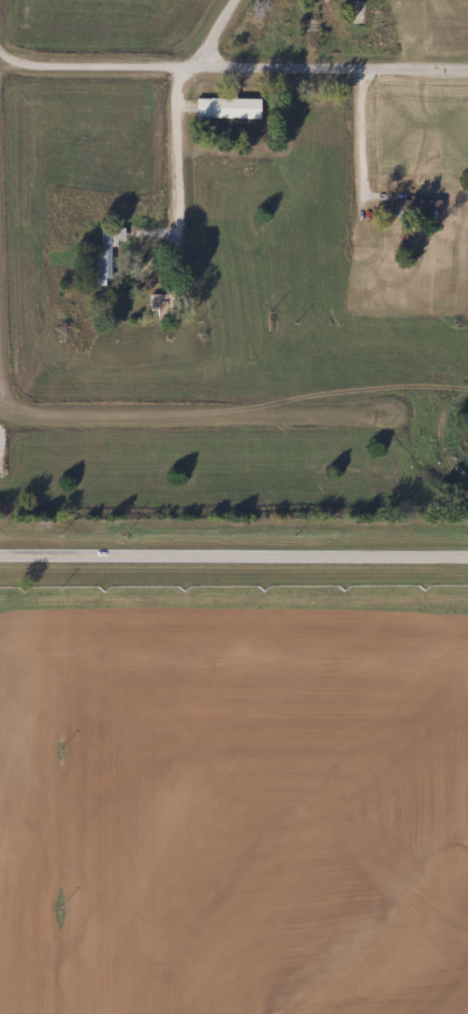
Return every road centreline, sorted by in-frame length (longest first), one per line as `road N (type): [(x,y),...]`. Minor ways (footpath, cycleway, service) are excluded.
road 1 (residential): [(354,429),(14,407),(0,236)]
road 2 (tertiary): [(0,555),(467,557)]
road 3 (residential): [(5,58),(467,71)]
road 4 (residential): [(200,67),(185,84),(179,246)]
road 5 (residential): [(366,70),(368,204)]

